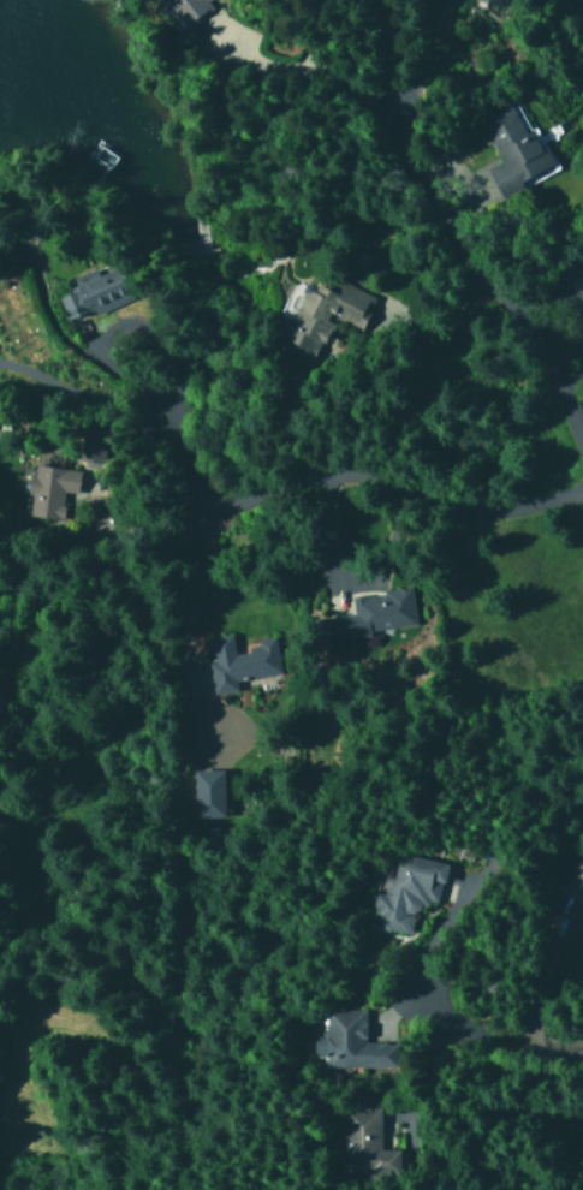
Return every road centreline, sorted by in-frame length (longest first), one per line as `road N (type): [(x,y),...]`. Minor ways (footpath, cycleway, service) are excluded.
road 1 (residential): [(582,492),(489,512),(339,470),(6,595)]
road 2 (residential): [(582,455),(535,340),(387,95)]
road 3 (residential): [(582,1052),(531,1047),(410,989)]
road 4 (residential): [(206,519),(154,407)]

